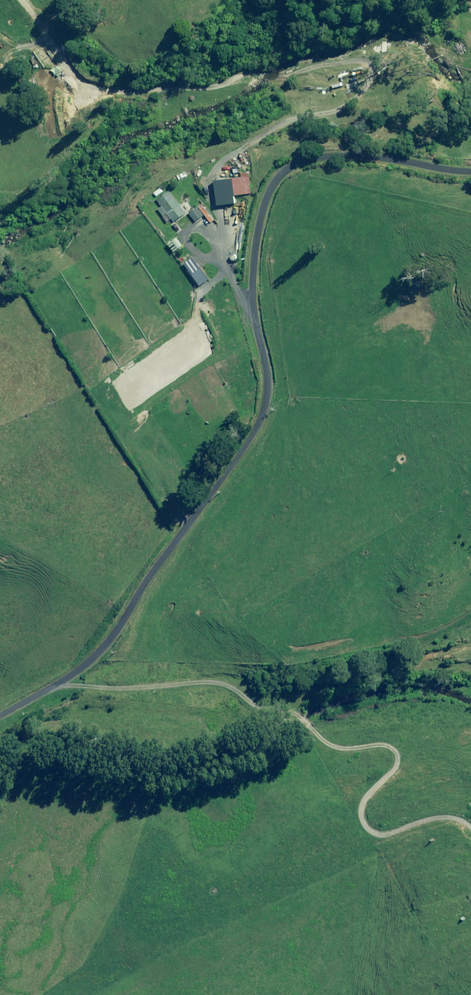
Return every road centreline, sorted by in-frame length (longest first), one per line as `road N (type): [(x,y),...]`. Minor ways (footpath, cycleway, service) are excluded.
road 1 (unclassified): [(0,716),(95,657),(266,419),(271,372),(253,280),(265,197),(280,171),(311,152),(340,151),(470,171)]
road 2 (track): [(63,682),(121,687),(470,648)]
road 3 (track): [(352,98),(294,64),(159,83),(128,75),(62,31),(52,0)]
road 4 (track): [(242,147),(280,123),(348,102),(365,63)]

